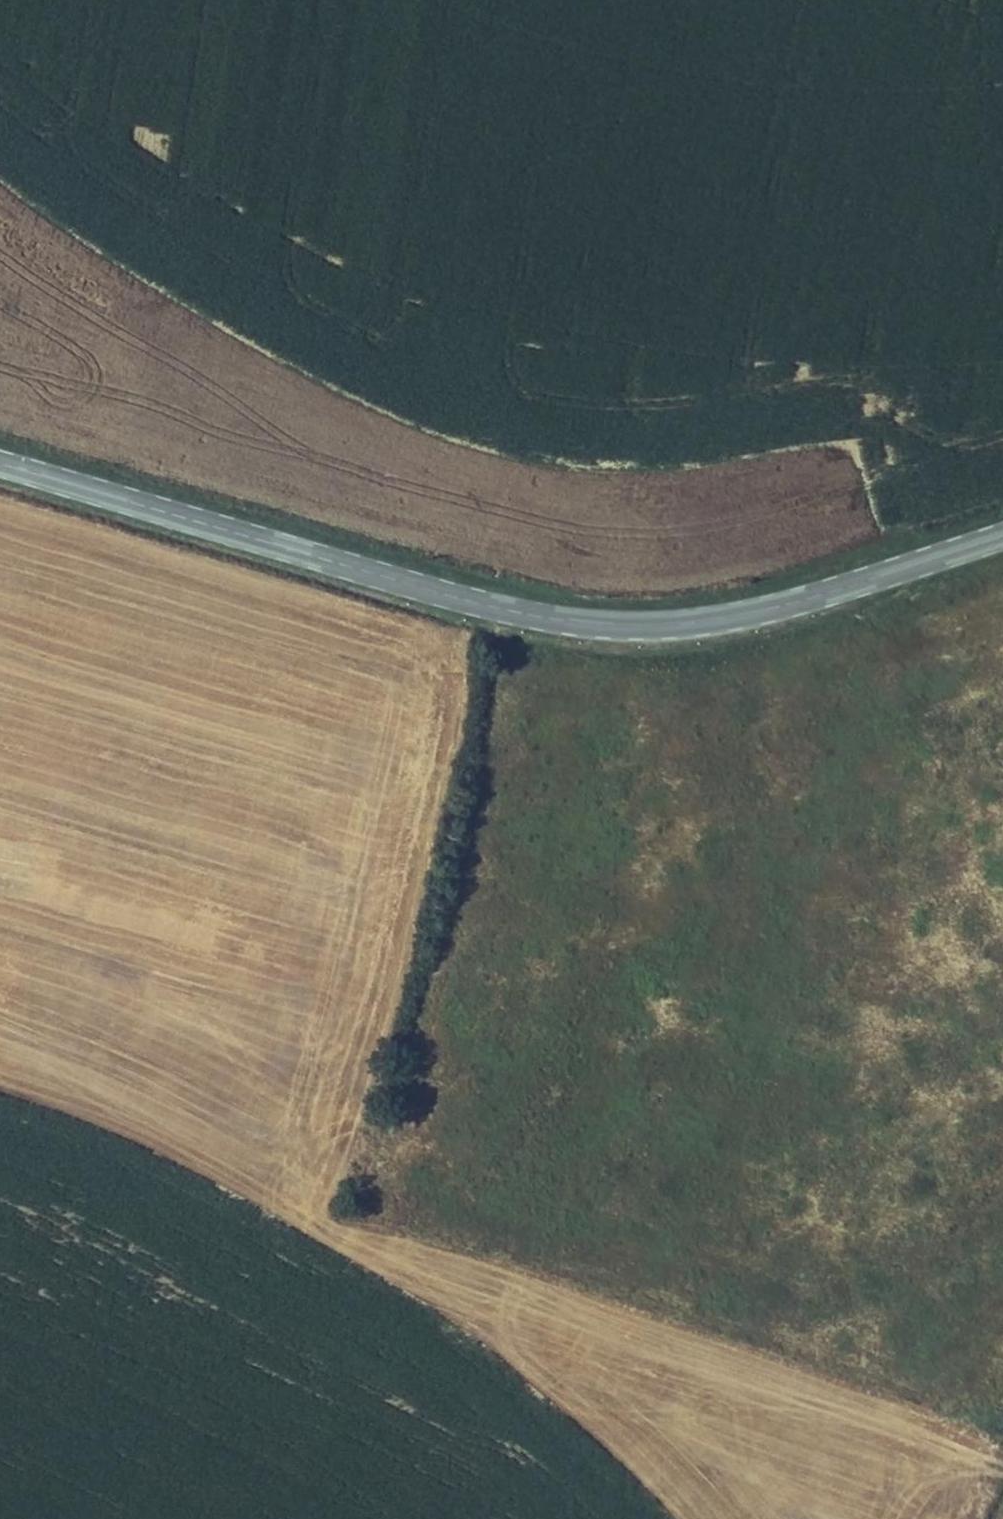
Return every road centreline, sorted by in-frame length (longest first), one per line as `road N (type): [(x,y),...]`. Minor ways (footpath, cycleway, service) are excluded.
road 1 (secondary): [(1002,534),(789,604),(696,625),(630,627),(476,603),(0,465)]

